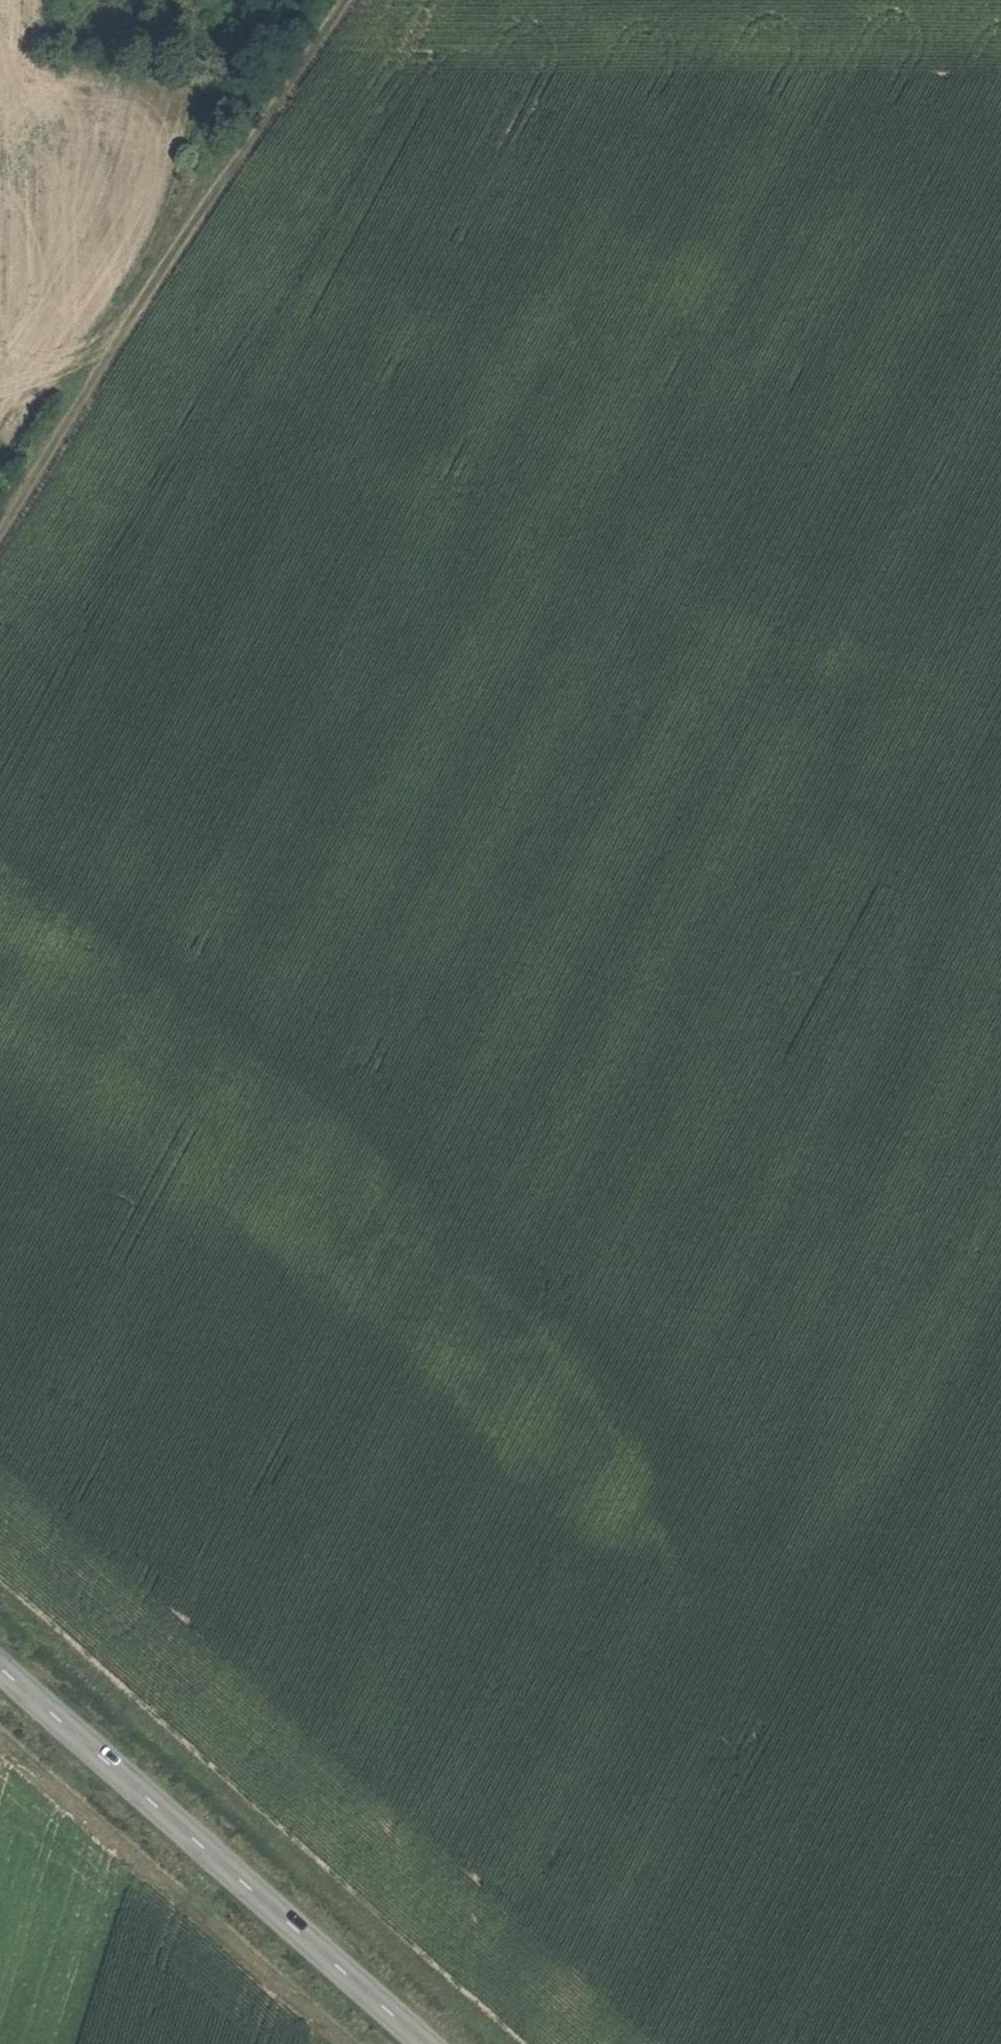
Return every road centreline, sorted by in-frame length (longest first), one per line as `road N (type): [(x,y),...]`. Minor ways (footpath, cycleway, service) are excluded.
road 1 (track): [(0,517),(335,0)]
road 2 (secondary): [(427,2043),(0,1666)]

